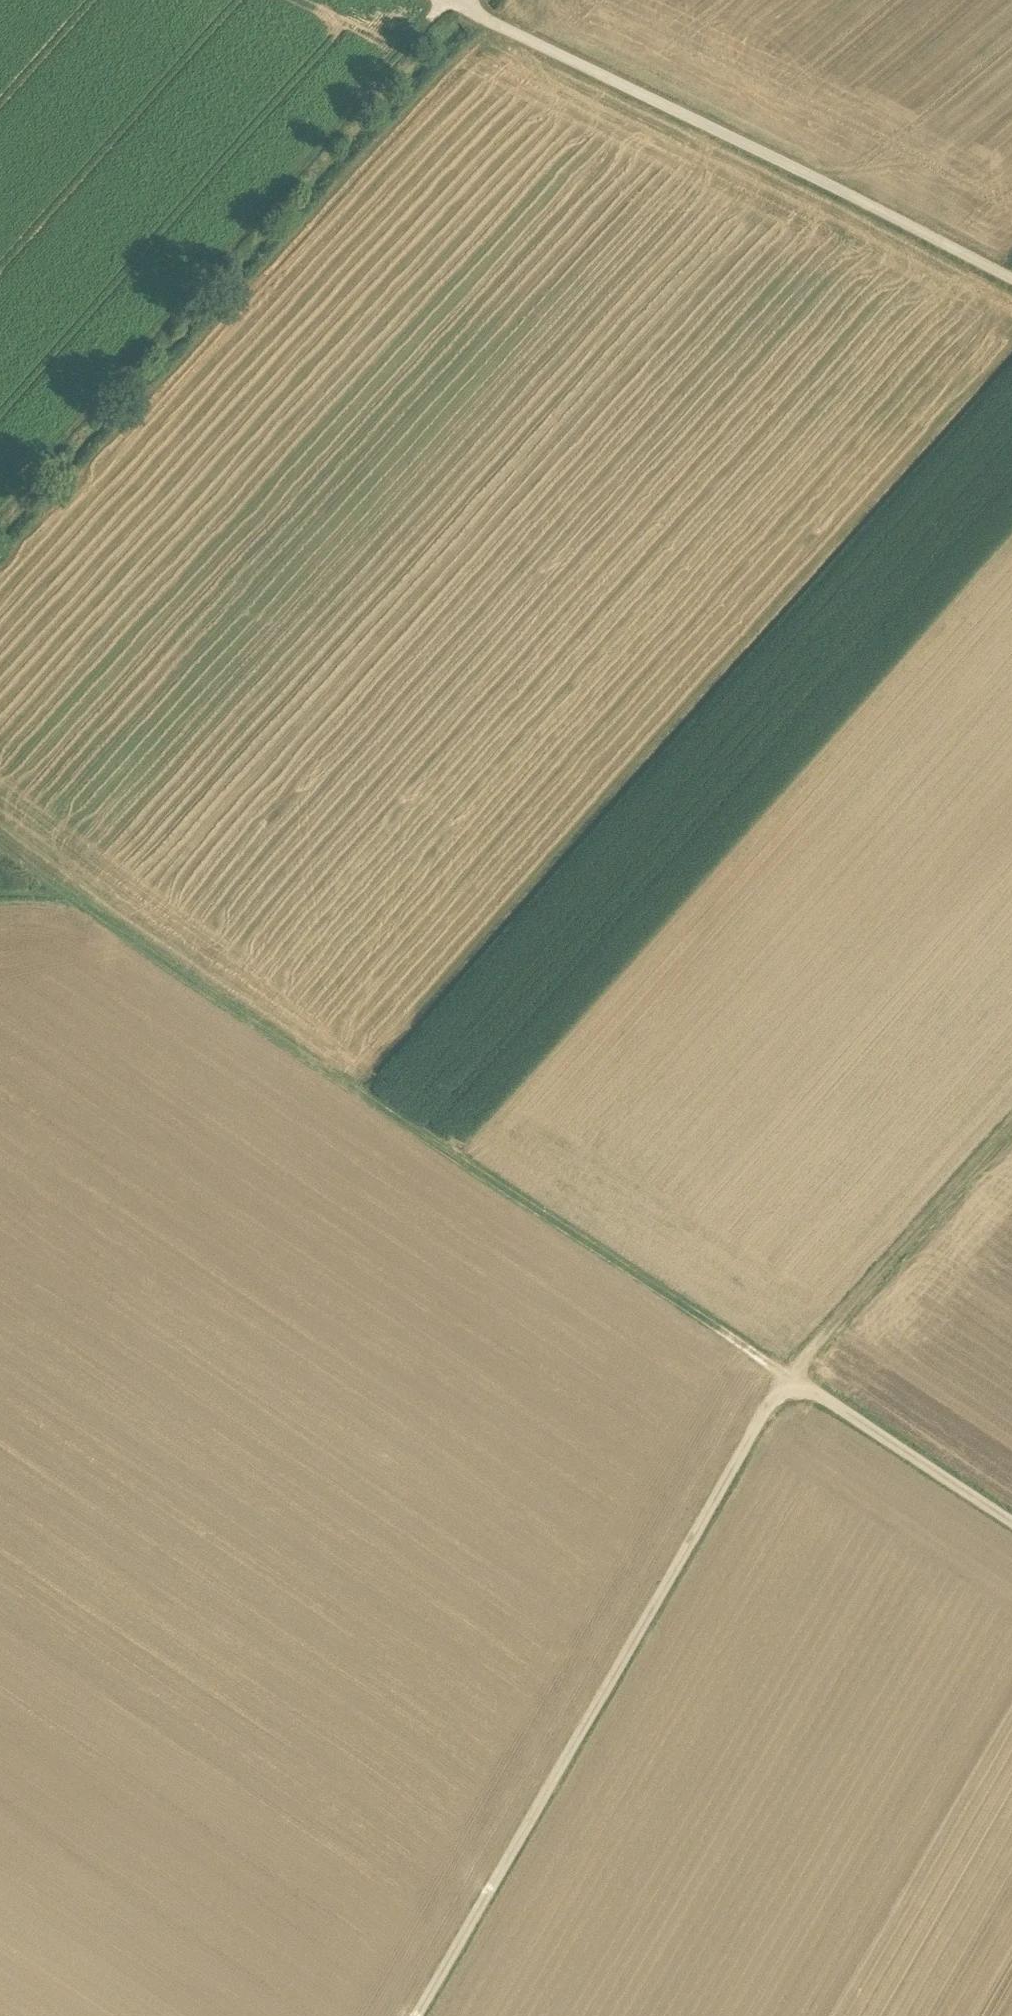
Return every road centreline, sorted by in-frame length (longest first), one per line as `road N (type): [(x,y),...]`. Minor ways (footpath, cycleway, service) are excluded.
road 1 (track): [(1011,1522),(792,1376),(415,2015)]
road 2 (track): [(792,1376),(305,1058),(0,845)]
road 3 (track): [(455,0),(0,508)]
road 4 (track): [(1011,278),(458,0)]
road 5 (track): [(792,1376),(1011,1117)]

